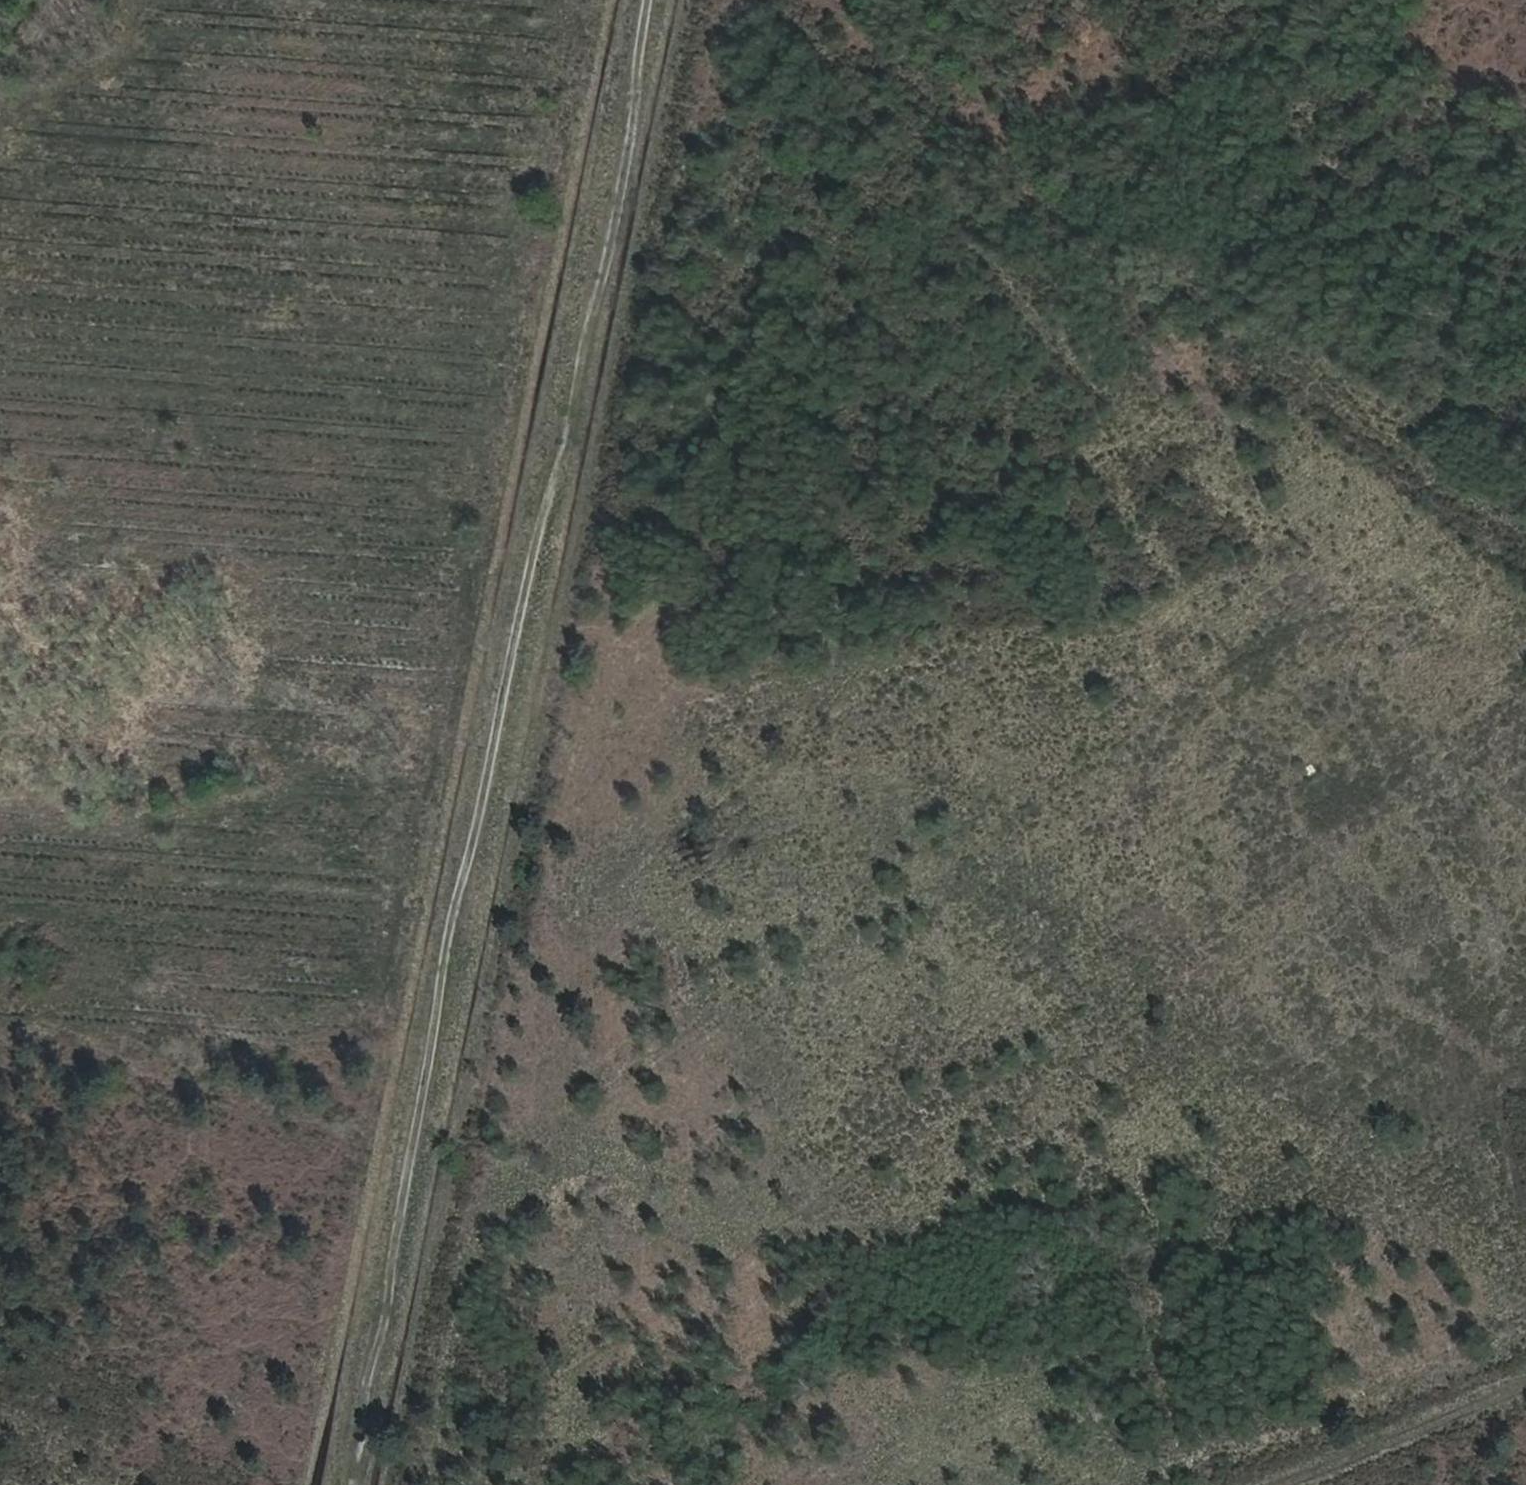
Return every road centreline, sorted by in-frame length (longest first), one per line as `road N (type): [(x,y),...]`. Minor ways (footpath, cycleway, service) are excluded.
road 1 (track): [(355,1484),(659,0)]
road 2 (track): [(1277,1484),(1525,1384)]

